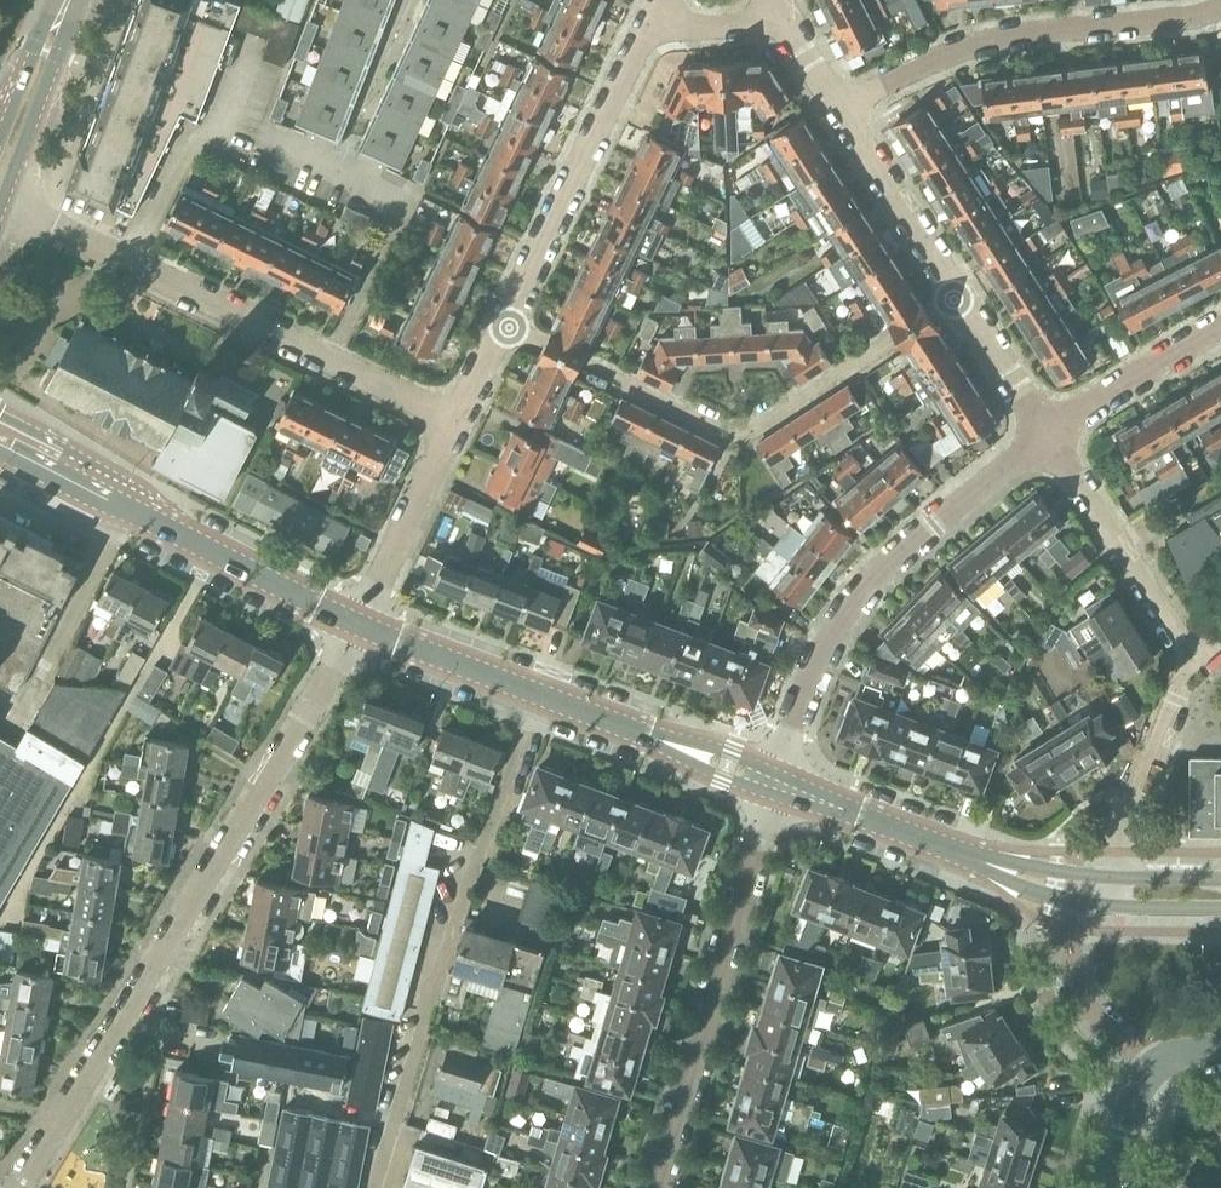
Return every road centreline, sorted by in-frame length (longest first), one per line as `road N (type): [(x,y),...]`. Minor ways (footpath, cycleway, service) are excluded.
road 1 (residential): [(21,1187),(359,626)]
road 2 (residential): [(961,297),(752,429),(721,432),(503,324)]
road 3 (residential): [(458,419),(0,199)]
road 4 (residential): [(1050,435),(855,591),(813,666),(770,781)]
road 5 (tertiary): [(770,781),(359,626)]
road 6 (residential): [(653,1187),(770,781)]
road 7 (tertiary): [(359,626),(0,442)]
road 8 (residential): [(841,106),(977,44),(1220,9)]
road 9 (residential): [(503,324),(653,28)]
road 10 (tertiary): [(1073,889),(975,861),(770,781)]
road 11 (residential): [(1190,656),(1050,435)]
road 12 (residential): [(1120,893),(1121,830),(1190,656)]
road 13 (residential): [(359,626),(458,419)]
road 14 (residential): [(961,297),(841,106)]
road 15 (residential): [(1050,435),(1220,330)]
road 16 (tertiary): [(0,165),(72,0)]
road 17 (residential): [(1065,930),(1090,1007),(1157,1063)]
road 18 (residential): [(1050,435),(961,297)]
road 19 (residential): [(1106,1187),(1137,1091),(1157,1063)]
road 20 (residential): [(653,28),(785,25)]

